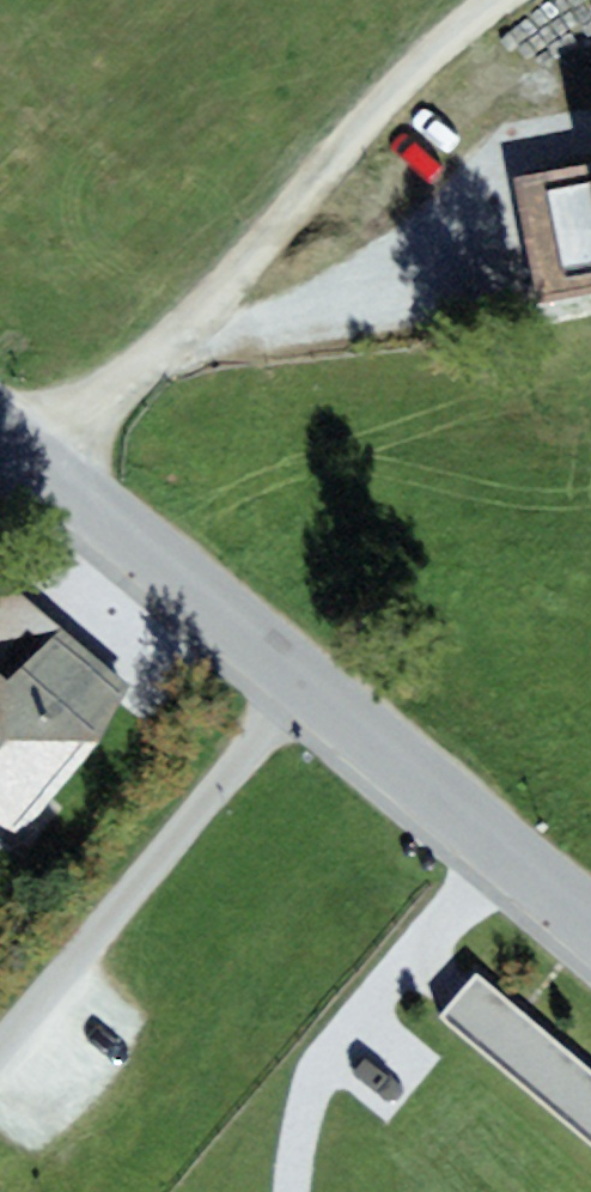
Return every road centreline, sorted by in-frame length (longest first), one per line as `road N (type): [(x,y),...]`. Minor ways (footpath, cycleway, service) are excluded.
road 1 (track): [(36,464),(248,273),(319,176),(426,60),(505,0)]
road 2 (residential): [(304,691),(0,1053)]
road 3 (residential): [(0,434),(304,691)]
road 4 (residential): [(304,691),(590,933)]

